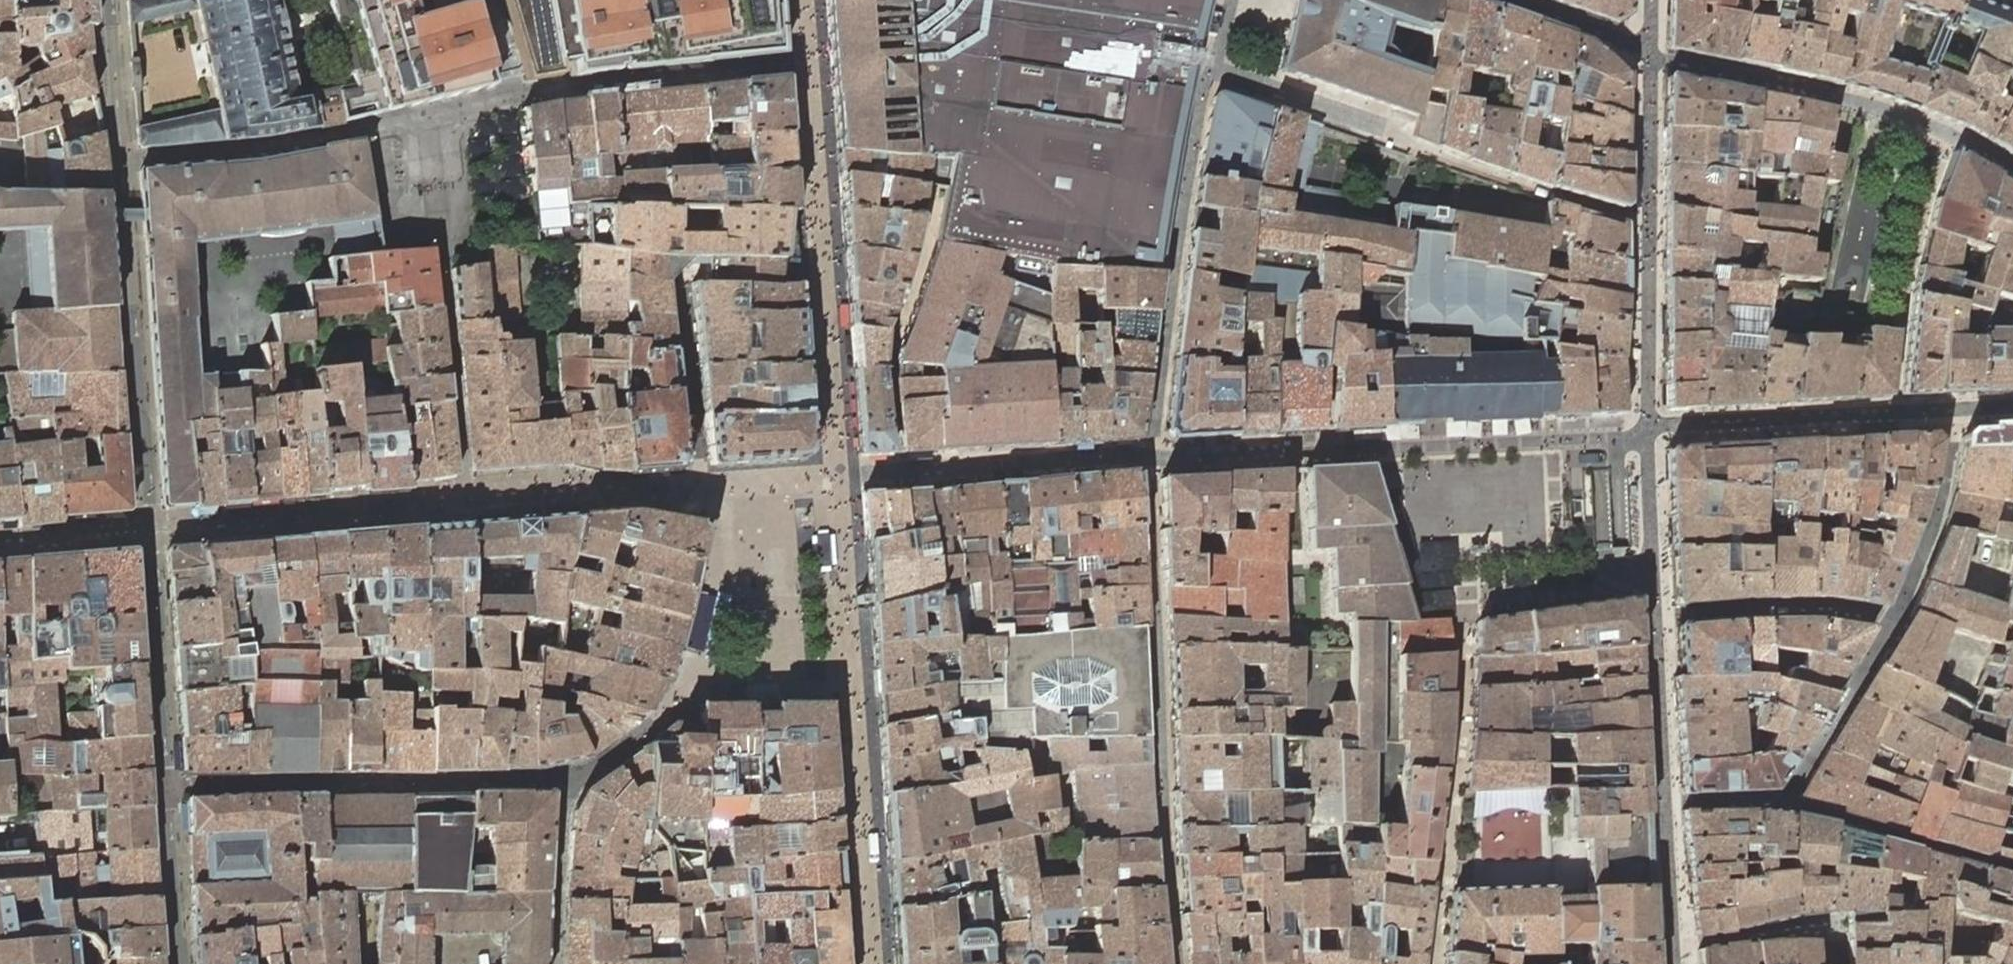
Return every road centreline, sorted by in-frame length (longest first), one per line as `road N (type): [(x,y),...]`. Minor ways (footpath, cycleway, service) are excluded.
road 1 (residential): [(110,0),(167,788)]
road 2 (residential): [(1674,963),(1645,432)]
road 3 (residential): [(1645,432),(1651,0)]
road 4 (residential): [(564,781),(167,788)]
road 5 (residential): [(1645,432),(2012,414)]
road 6 (residential): [(555,963),(564,781)]
road 7 (residential): [(167,788),(179,963)]
road 8 (residential): [(564,781),(586,774),(685,692)]

